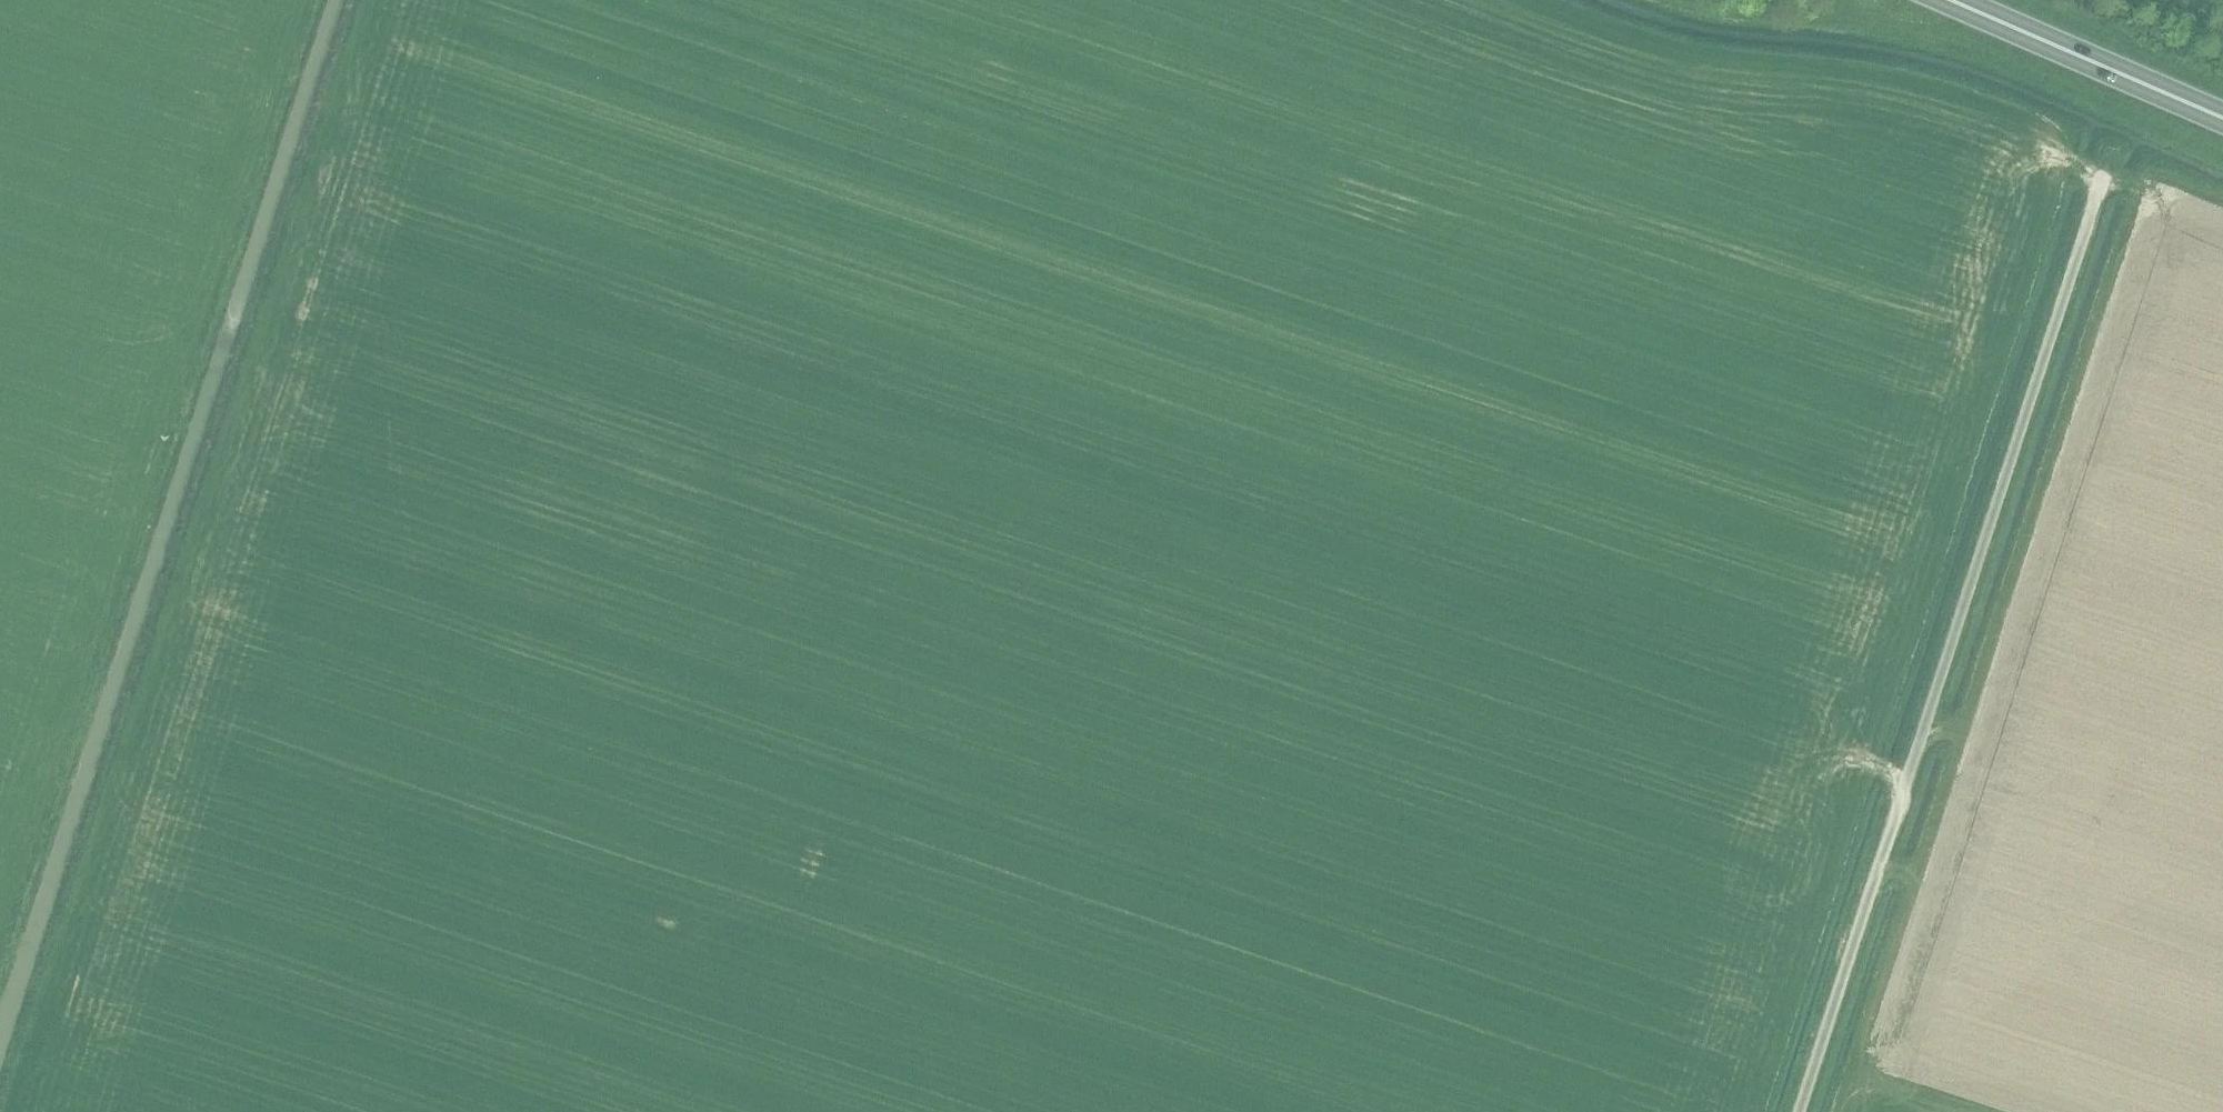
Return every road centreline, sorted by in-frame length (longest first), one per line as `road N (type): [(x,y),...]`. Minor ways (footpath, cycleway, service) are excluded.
road 1 (unclassified): [(1795,1111),(2104,150)]
road 2 (trunk): [(1948,0),(2222,118)]

